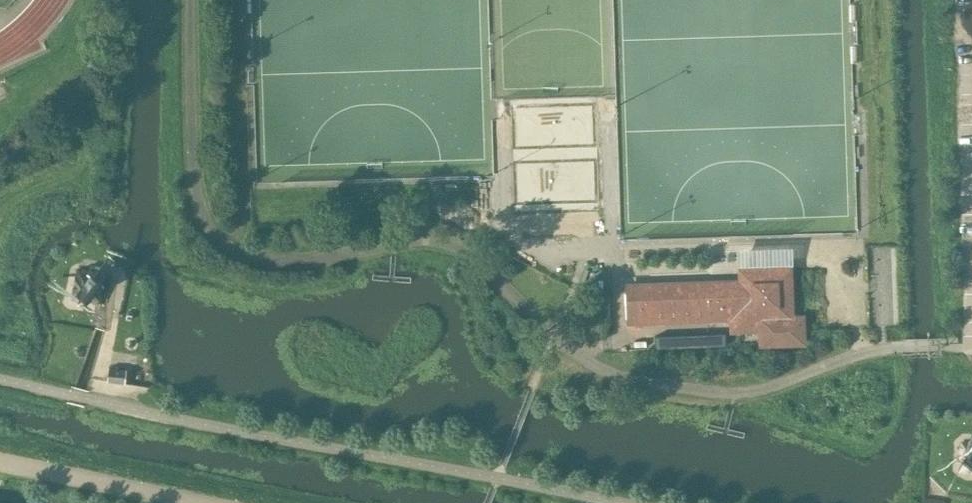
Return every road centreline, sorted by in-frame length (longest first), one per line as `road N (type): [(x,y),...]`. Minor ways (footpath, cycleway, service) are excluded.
road 1 (unclassified): [(210,502),(0,459)]

